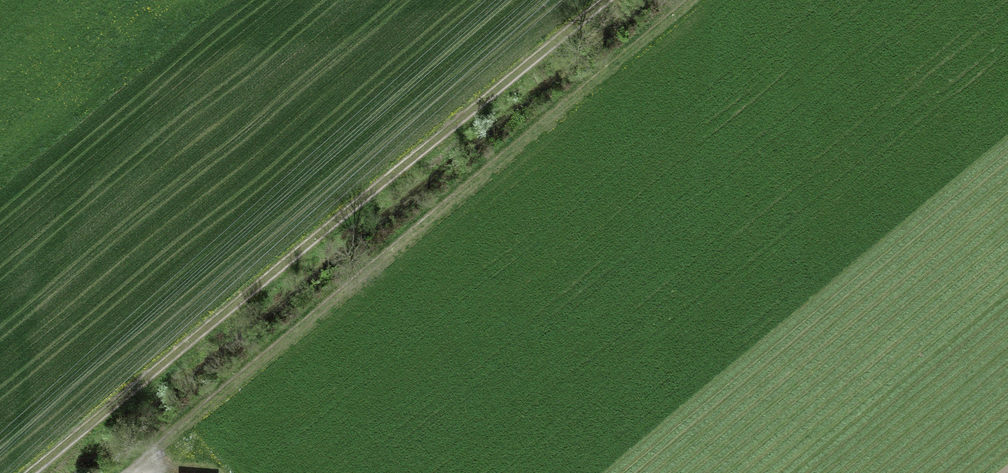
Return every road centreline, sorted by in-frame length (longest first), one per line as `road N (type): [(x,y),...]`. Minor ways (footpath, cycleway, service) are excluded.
road 1 (track): [(609,0),(41,472)]
road 2 (track): [(690,0),(136,472)]

